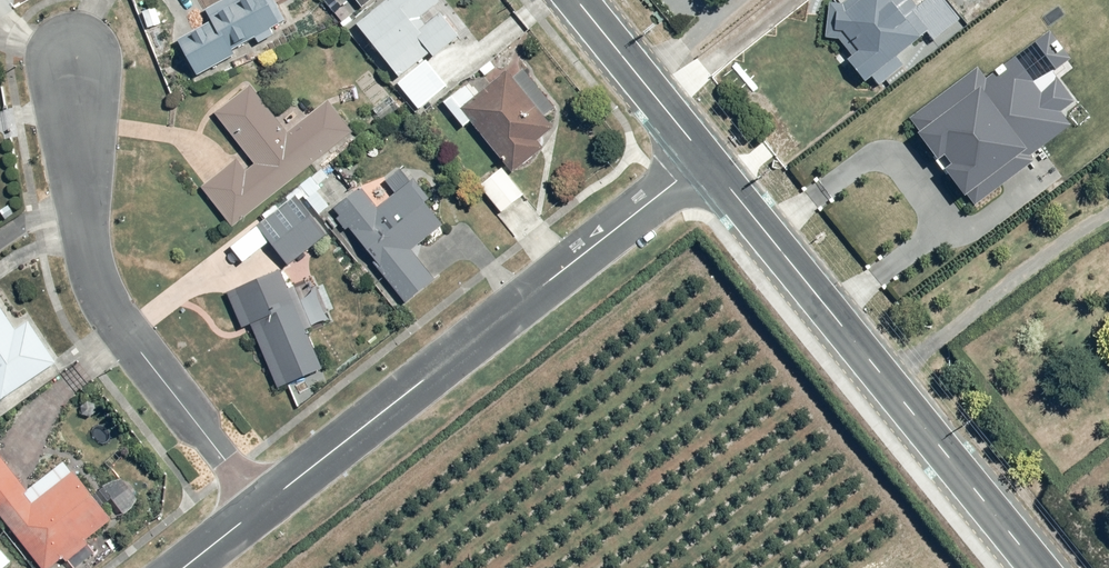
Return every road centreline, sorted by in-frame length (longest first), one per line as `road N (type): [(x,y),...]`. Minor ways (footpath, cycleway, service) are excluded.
road 1 (residential): [(262,509),(707,159)]
road 2 (tertiary): [(707,159),(1037,567)]
road 3 (residential): [(72,60),(79,206),(95,280),(130,338),(262,509)]
road 4 (tertiary): [(577,0),(707,159)]

